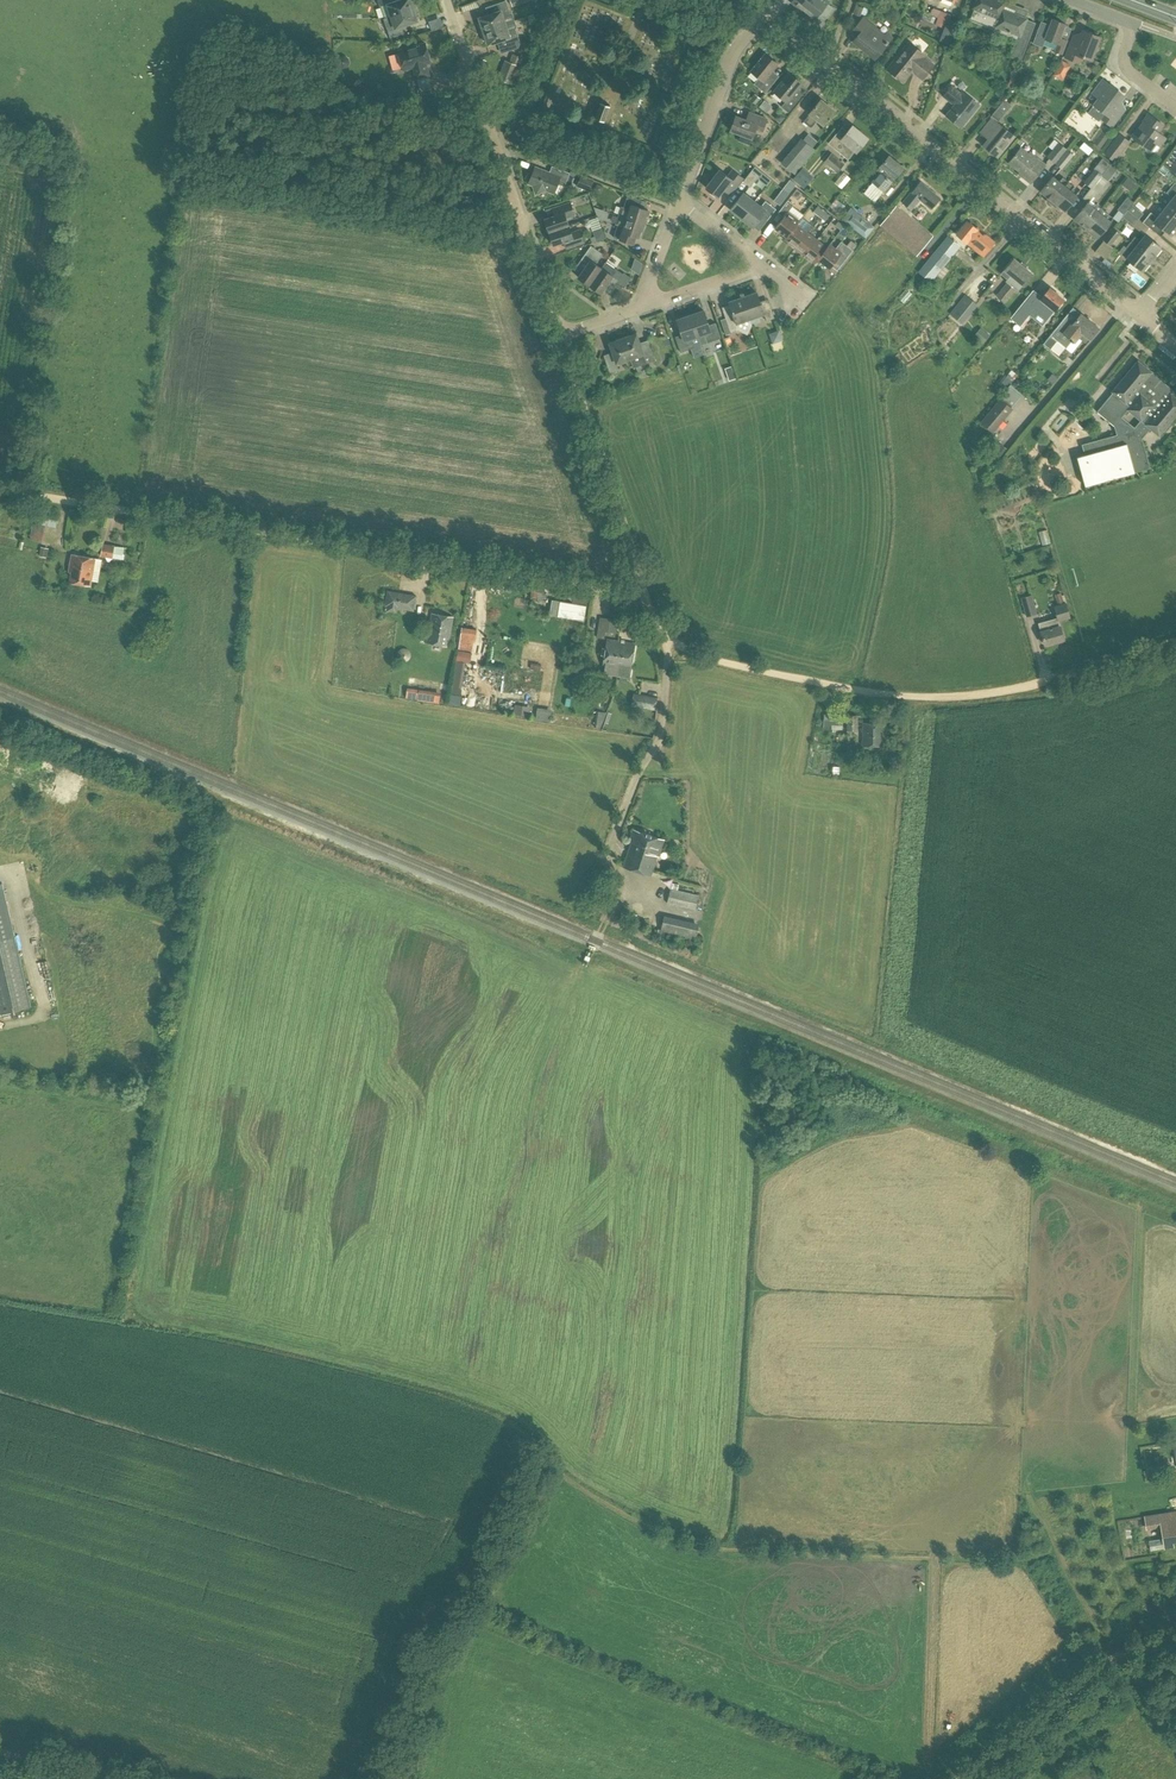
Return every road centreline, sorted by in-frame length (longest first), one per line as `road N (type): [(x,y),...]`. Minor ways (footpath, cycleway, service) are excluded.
road 1 (track): [(645,594),(0,486)]
road 2 (track): [(645,594),(664,633),(690,652),(891,695),(1005,691),(1175,644)]
road 3 (residential): [(1141,317),(771,16)]
road 4 (residential): [(559,337),(449,0)]
road 5 (track): [(963,1778),(1106,1666),(1175,1634)]
road 6 (residential): [(680,209),(727,67),(771,16)]
road 7 (track): [(645,594),(580,397)]
road 8 (residential): [(1175,107),(1125,65),(1134,24),(1071,0)]
road 9 (residential): [(647,306),(765,269)]

